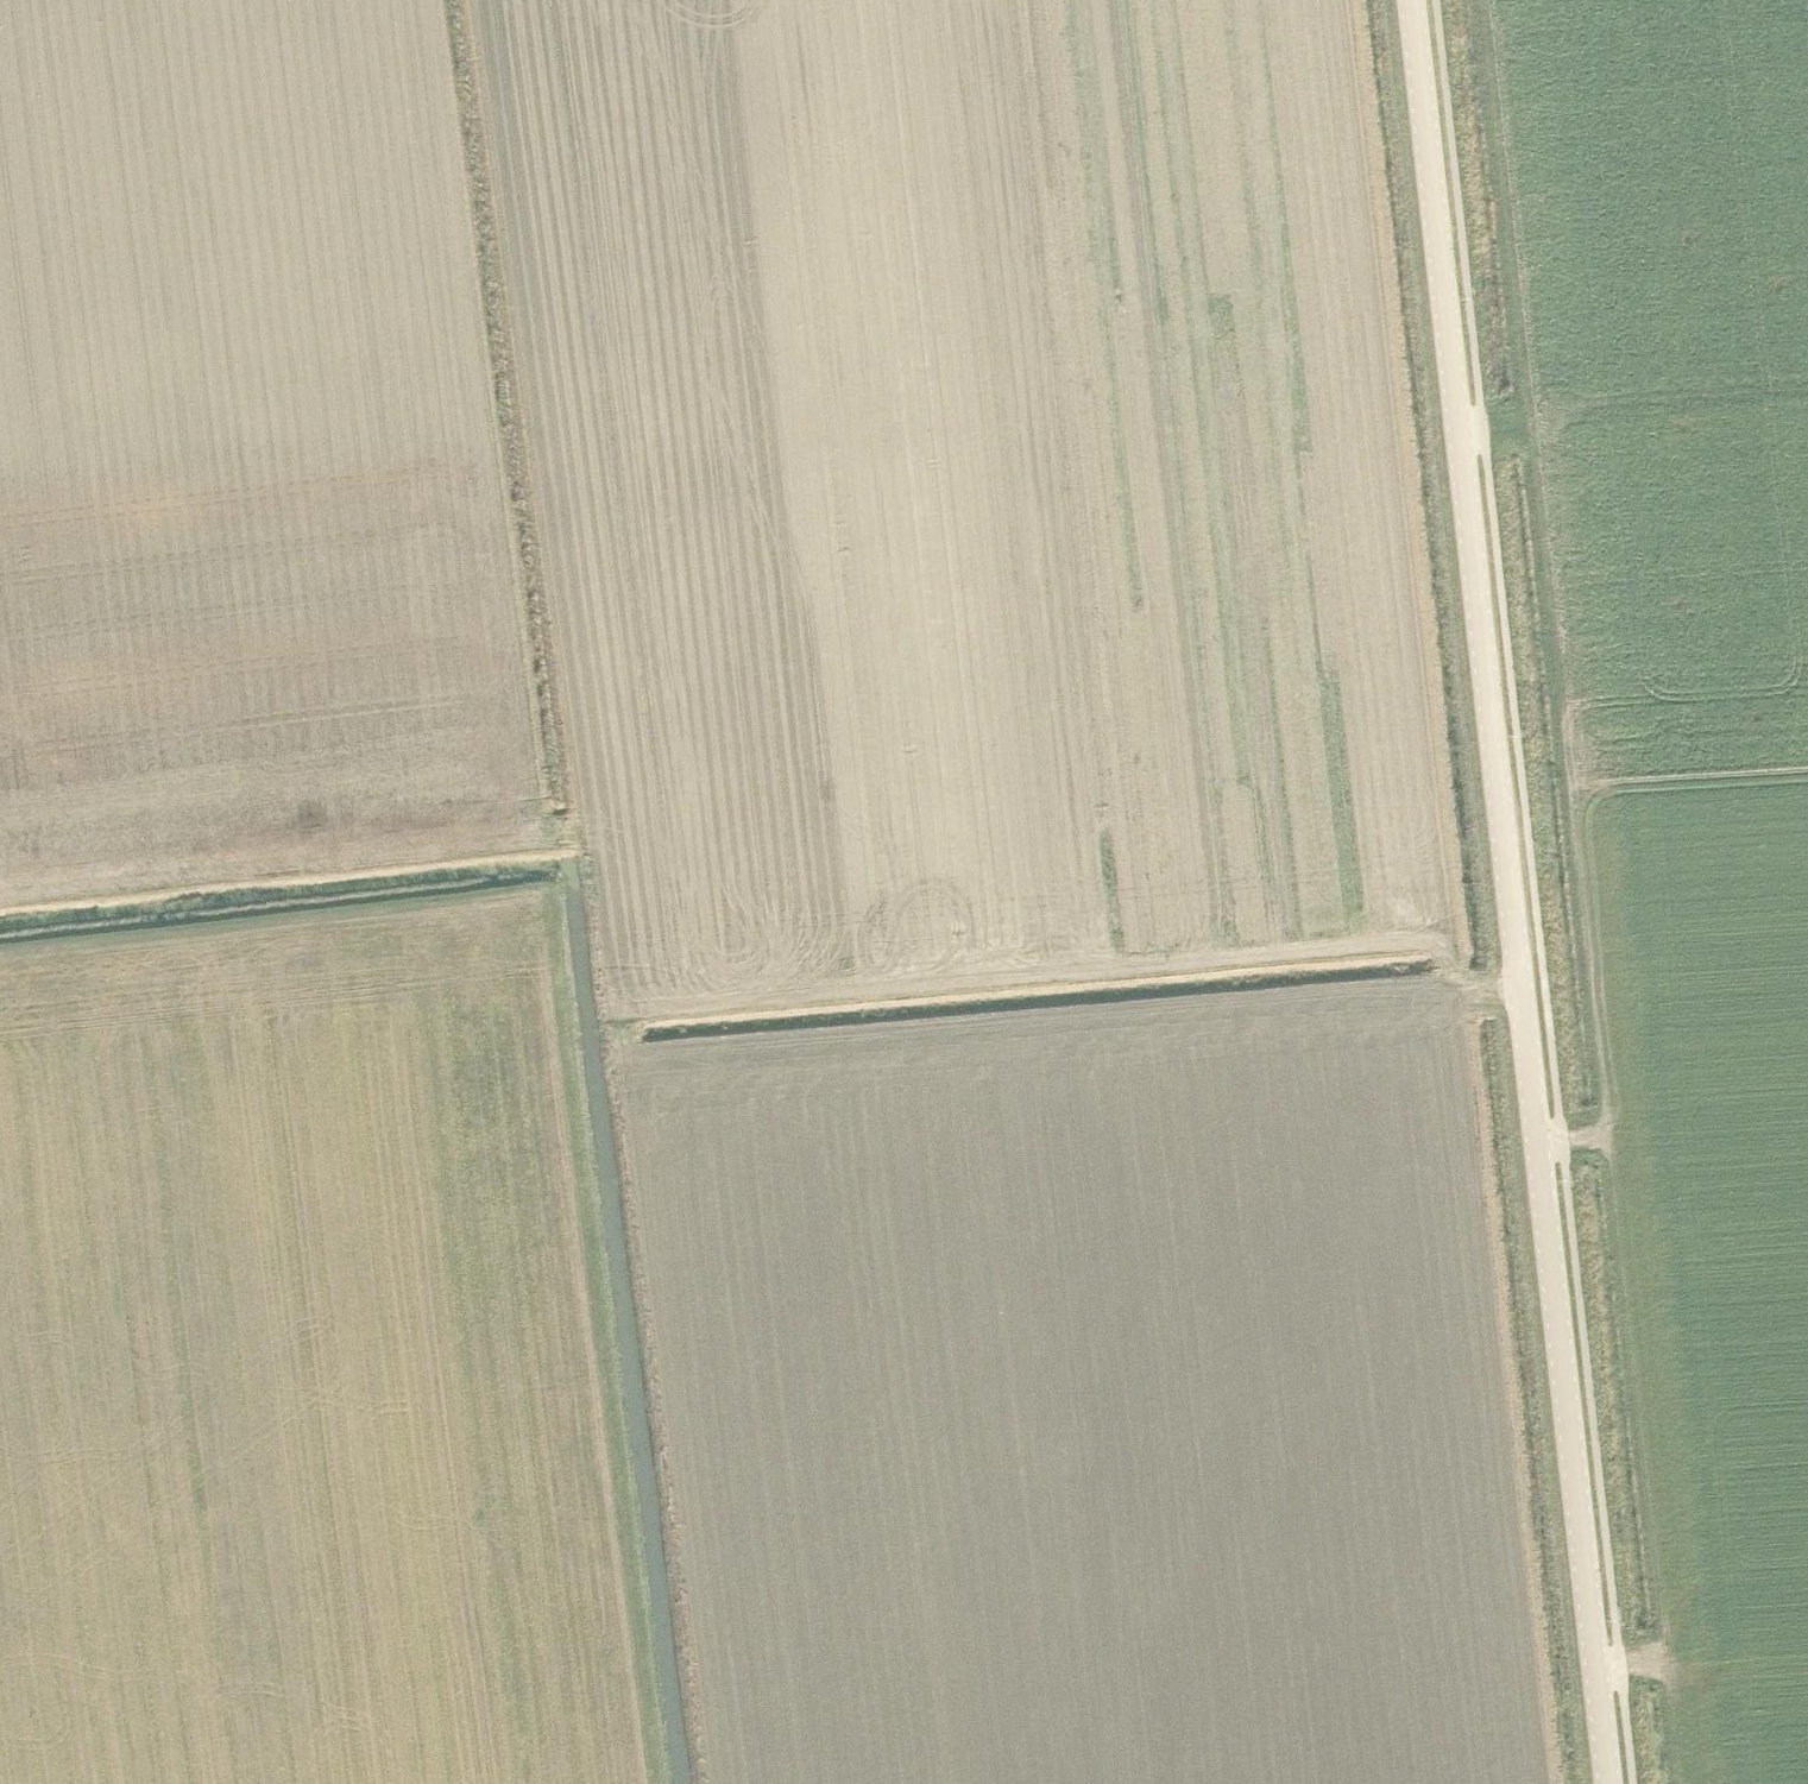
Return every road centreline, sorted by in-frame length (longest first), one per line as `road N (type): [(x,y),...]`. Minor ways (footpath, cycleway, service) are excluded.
road 1 (tertiary): [(1608,1783),(1411,0)]

